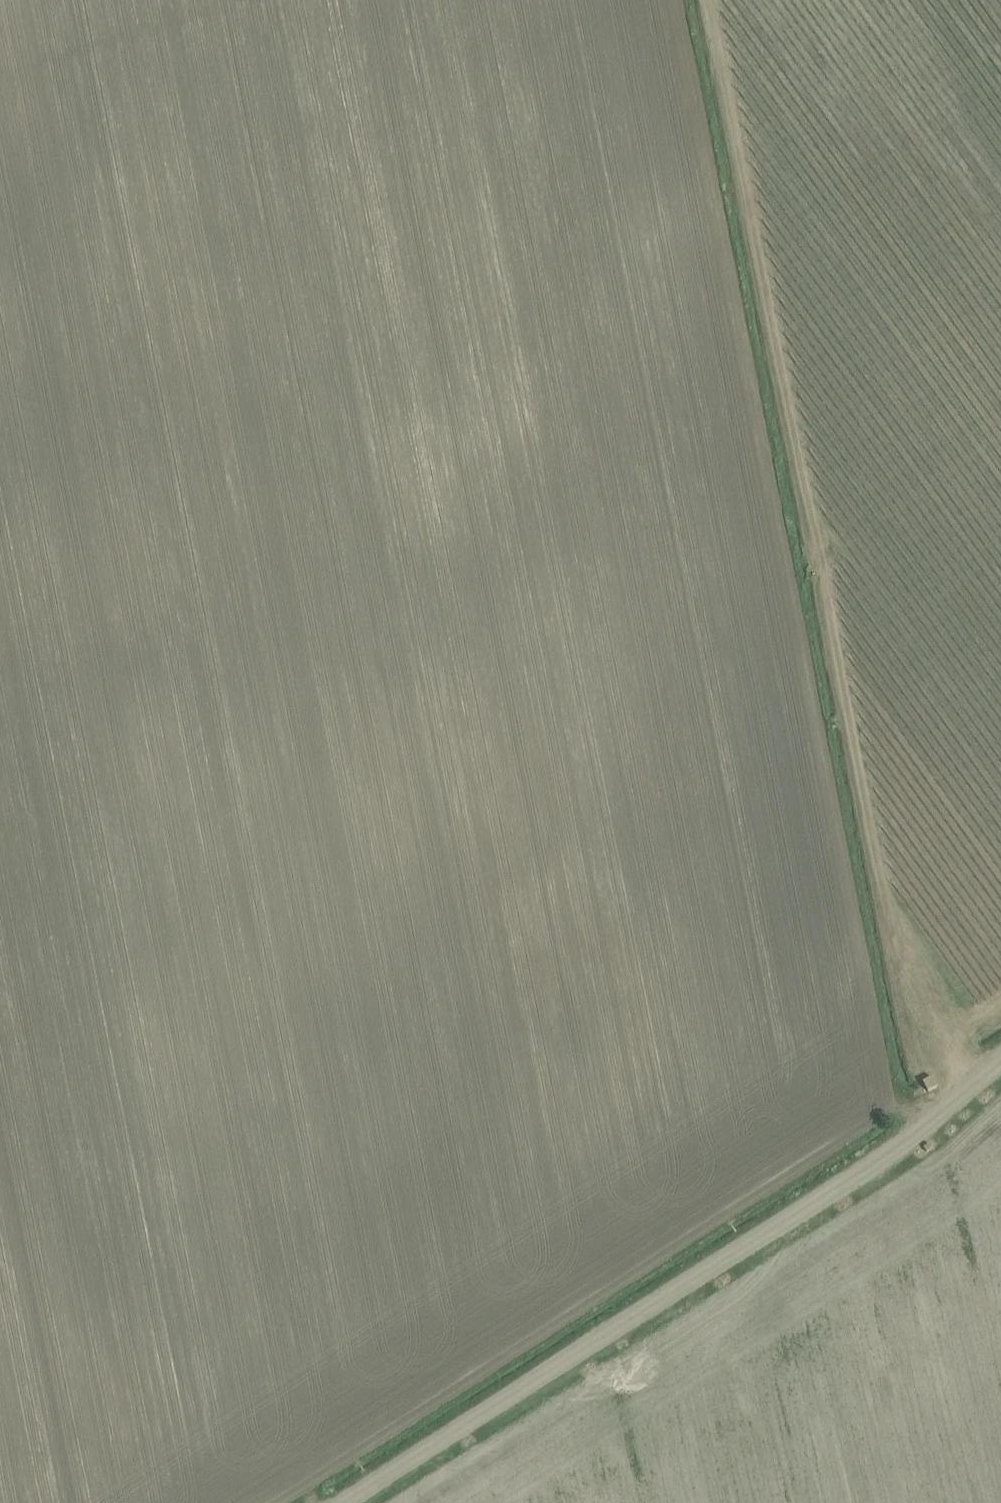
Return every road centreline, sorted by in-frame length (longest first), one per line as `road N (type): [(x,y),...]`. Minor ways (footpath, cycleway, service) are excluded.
road 1 (track): [(1000,1060),(931,1121),(345,1502)]

